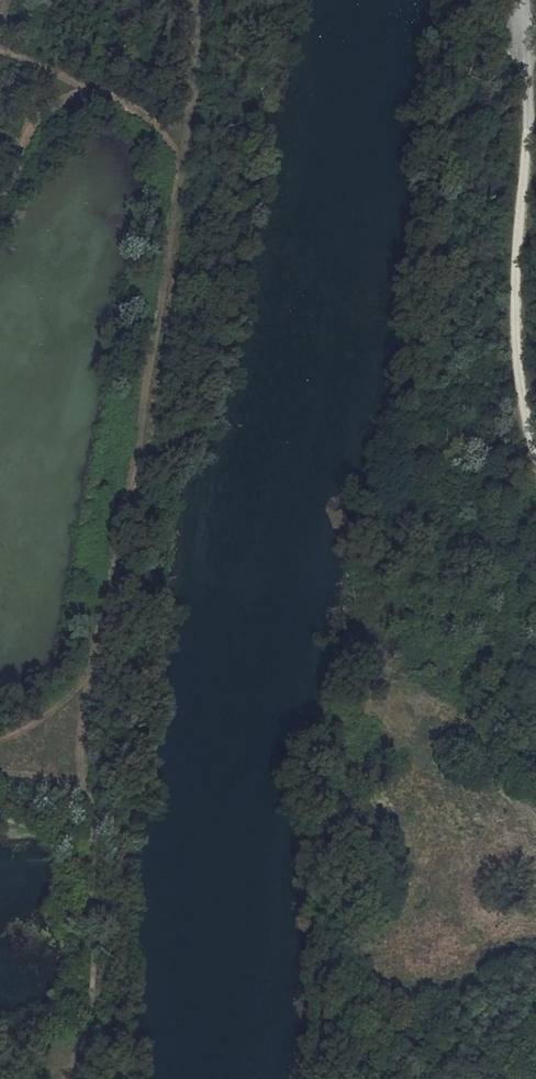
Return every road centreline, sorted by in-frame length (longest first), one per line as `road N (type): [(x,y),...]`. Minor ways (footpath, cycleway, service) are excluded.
road 1 (unclassified): [(525,0),(531,109),(517,364),(535,455)]

